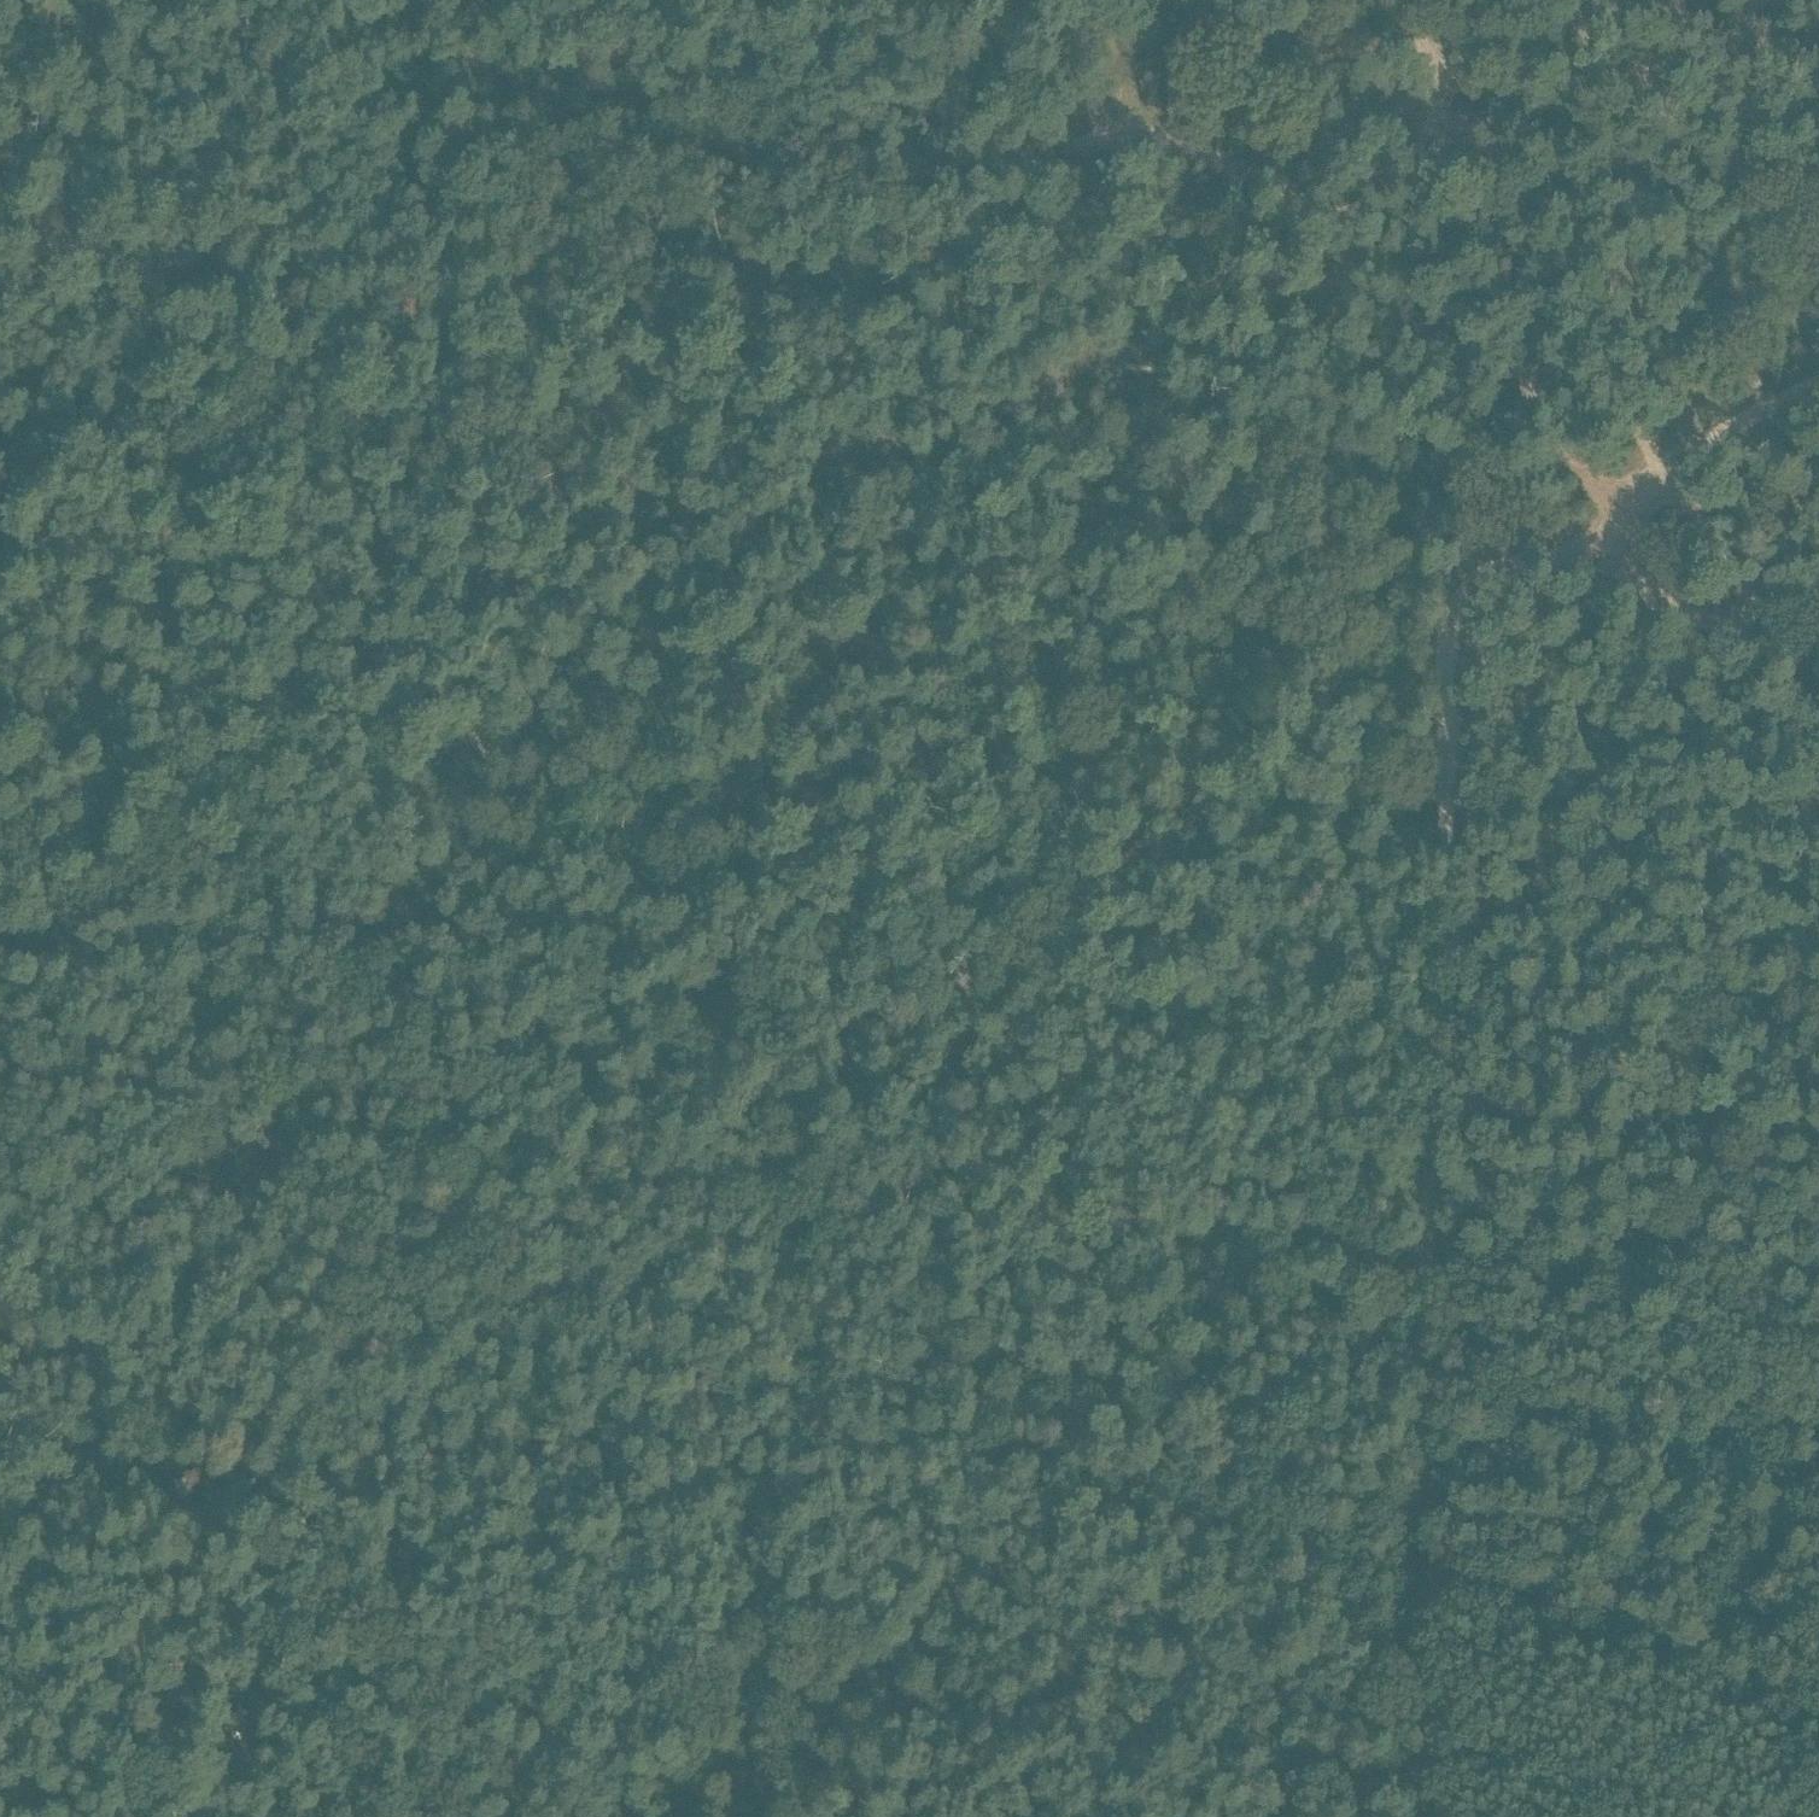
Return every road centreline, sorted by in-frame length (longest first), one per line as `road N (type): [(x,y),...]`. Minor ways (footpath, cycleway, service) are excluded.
road 1 (track): [(1421,1561),(1436,1071),(1436,704),(1447,600),(1508,556),(1617,556),(1818,641)]
road 2 (track): [(1421,1561),(1818,1711)]

